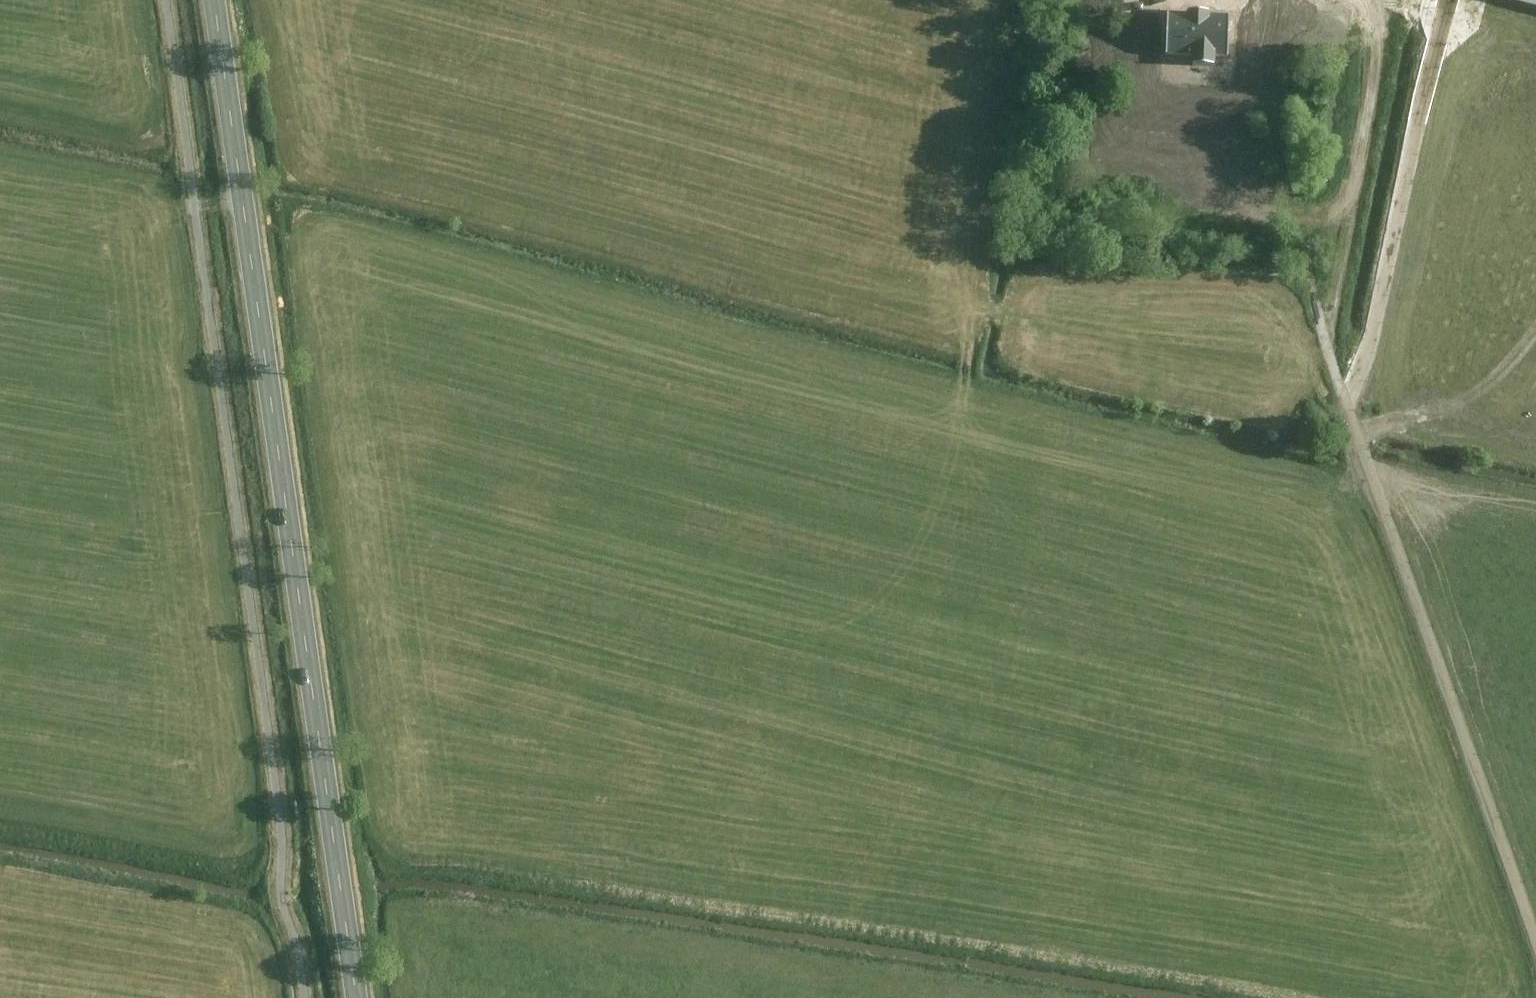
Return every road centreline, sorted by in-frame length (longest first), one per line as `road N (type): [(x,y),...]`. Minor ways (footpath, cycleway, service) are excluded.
road 1 (tertiary): [(358,997),(216,0)]
road 2 (unclassified): [(1535,939),(1327,342),(1388,0)]

